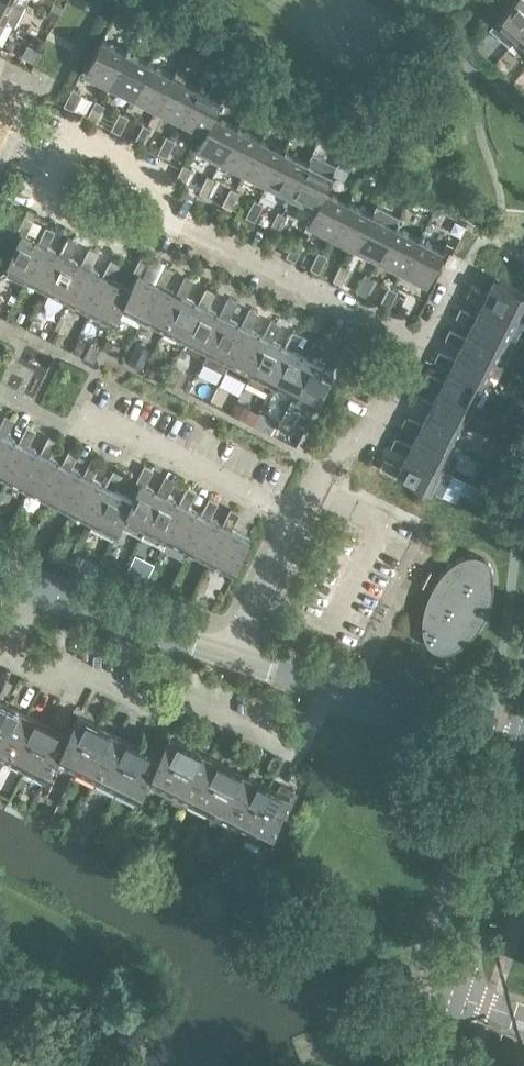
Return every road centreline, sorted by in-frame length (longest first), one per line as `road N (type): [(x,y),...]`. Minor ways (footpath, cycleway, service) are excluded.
road 1 (residential): [(331,688),(300,753),(189,704),(156,707),(79,674),(48,679),(5,660)]
road 2 (residential): [(160,214),(422,344)]
road 3 (residential): [(160,214),(155,181),(113,150),(91,143),(65,166),(58,199),(65,215),(122,238),(150,229)]
road 4 (tertiary): [(523,770),(452,998)]
road 5 (residential): [(299,512),(84,410)]
road 6 (residential): [(231,656),(39,589)]
road 7 (residential): [(523,748),(331,688)]
road 8 (residential): [(317,487),(332,459),(349,447),(368,448),(422,344)]
road 9 (residential): [(335,617),(381,519),(317,487)]
road 10 (residential): [(231,656),(299,512)]

